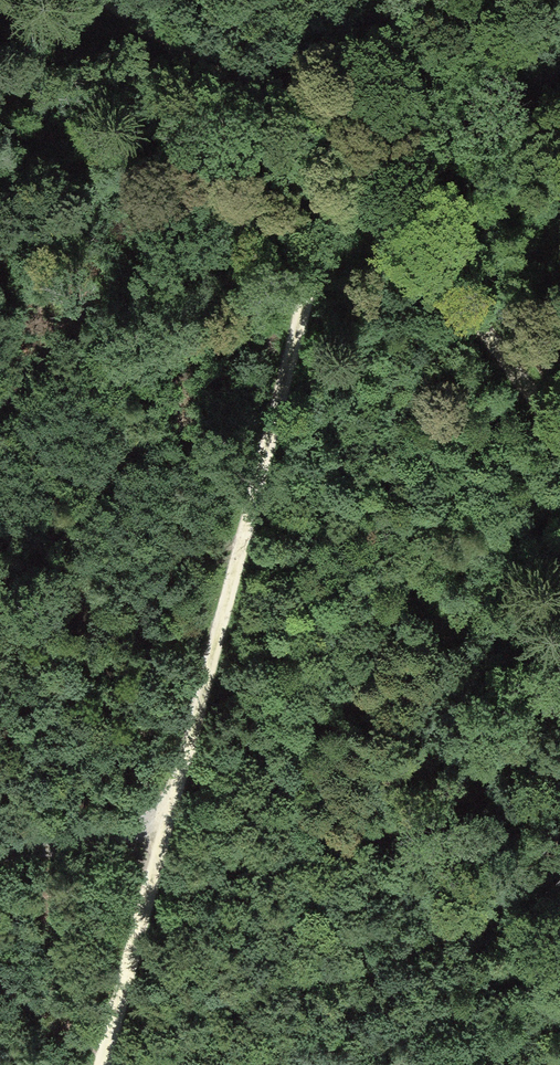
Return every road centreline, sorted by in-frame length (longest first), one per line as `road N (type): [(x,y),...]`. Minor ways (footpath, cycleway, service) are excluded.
road 1 (track): [(389,0),(98,1064)]
road 2 (track): [(97,0),(342,152),(559,442)]
road 3 (track): [(157,832),(0,855)]

